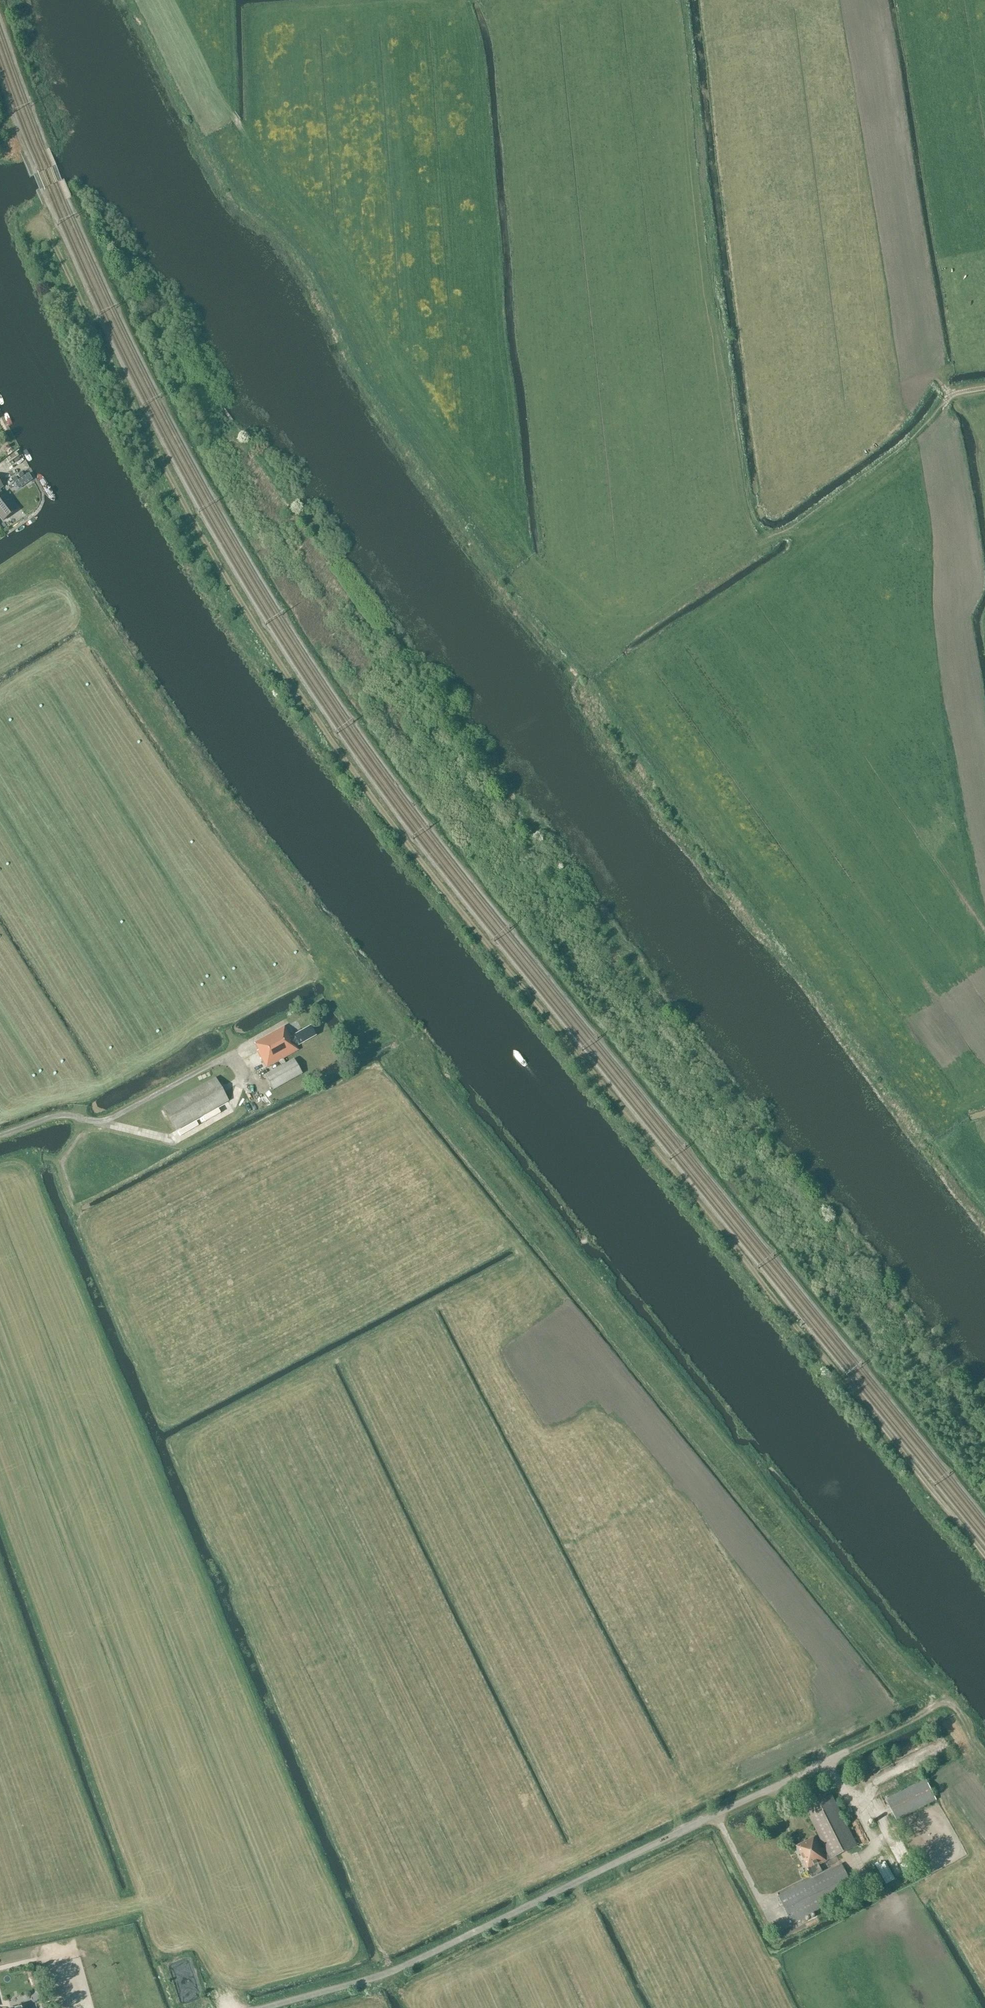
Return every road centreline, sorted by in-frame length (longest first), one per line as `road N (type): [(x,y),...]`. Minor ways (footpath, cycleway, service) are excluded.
road 1 (track): [(984,1557),(368,792),(245,608),(137,418),(47,233),(37,227)]
road 2 (unclassified): [(248,2007),(426,1958),(845,1753)]

